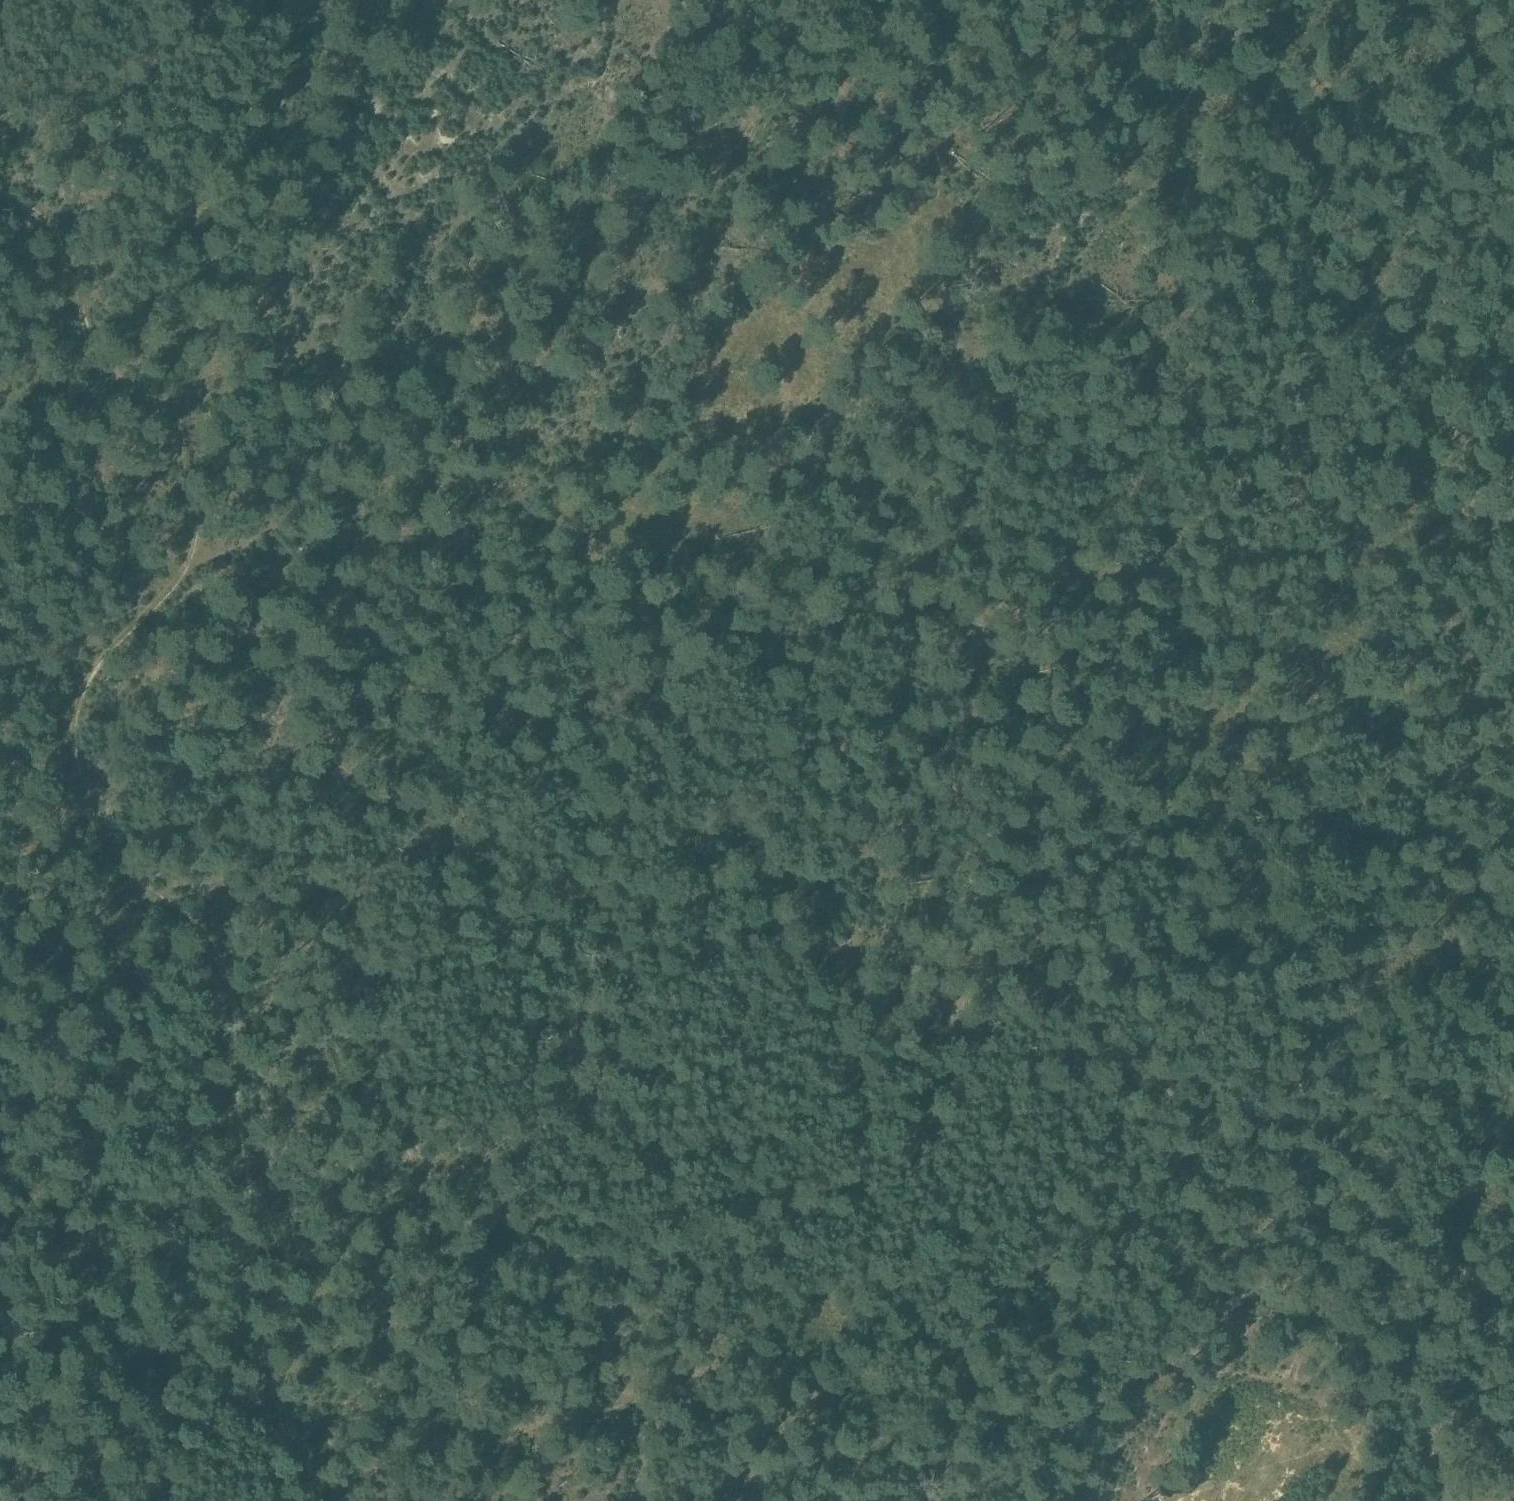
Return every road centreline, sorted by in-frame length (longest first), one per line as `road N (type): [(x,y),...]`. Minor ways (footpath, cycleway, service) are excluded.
road 1 (track): [(319,1500),(321,1490),(252,1367),(235,1316),(252,1196),(226,1142),(237,1047),(231,981),(213,937),(117,882),(67,723),(68,690),(177,570),(189,539),(158,409),(85,358),(38,197),(0,185)]
road 2 (track): [(1174,0),(1178,134),(1152,181),(1094,218),(819,291),(754,449),(703,514),(639,543),(515,562),(389,540),(189,539)]

